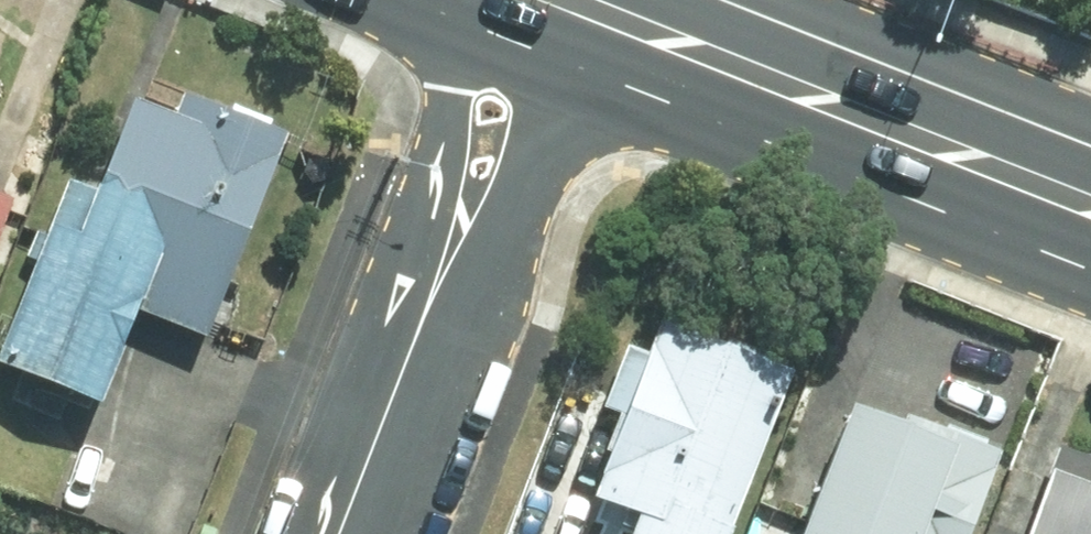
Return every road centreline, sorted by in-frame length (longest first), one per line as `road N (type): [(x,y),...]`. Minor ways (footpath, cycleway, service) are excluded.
road 1 (primary): [(610,20),(1090,205)]
road 2 (residential): [(610,20),(529,184),(418,331)]
road 3 (residential): [(418,331),(461,0)]
road 4 (residential): [(418,331),(337,533)]

